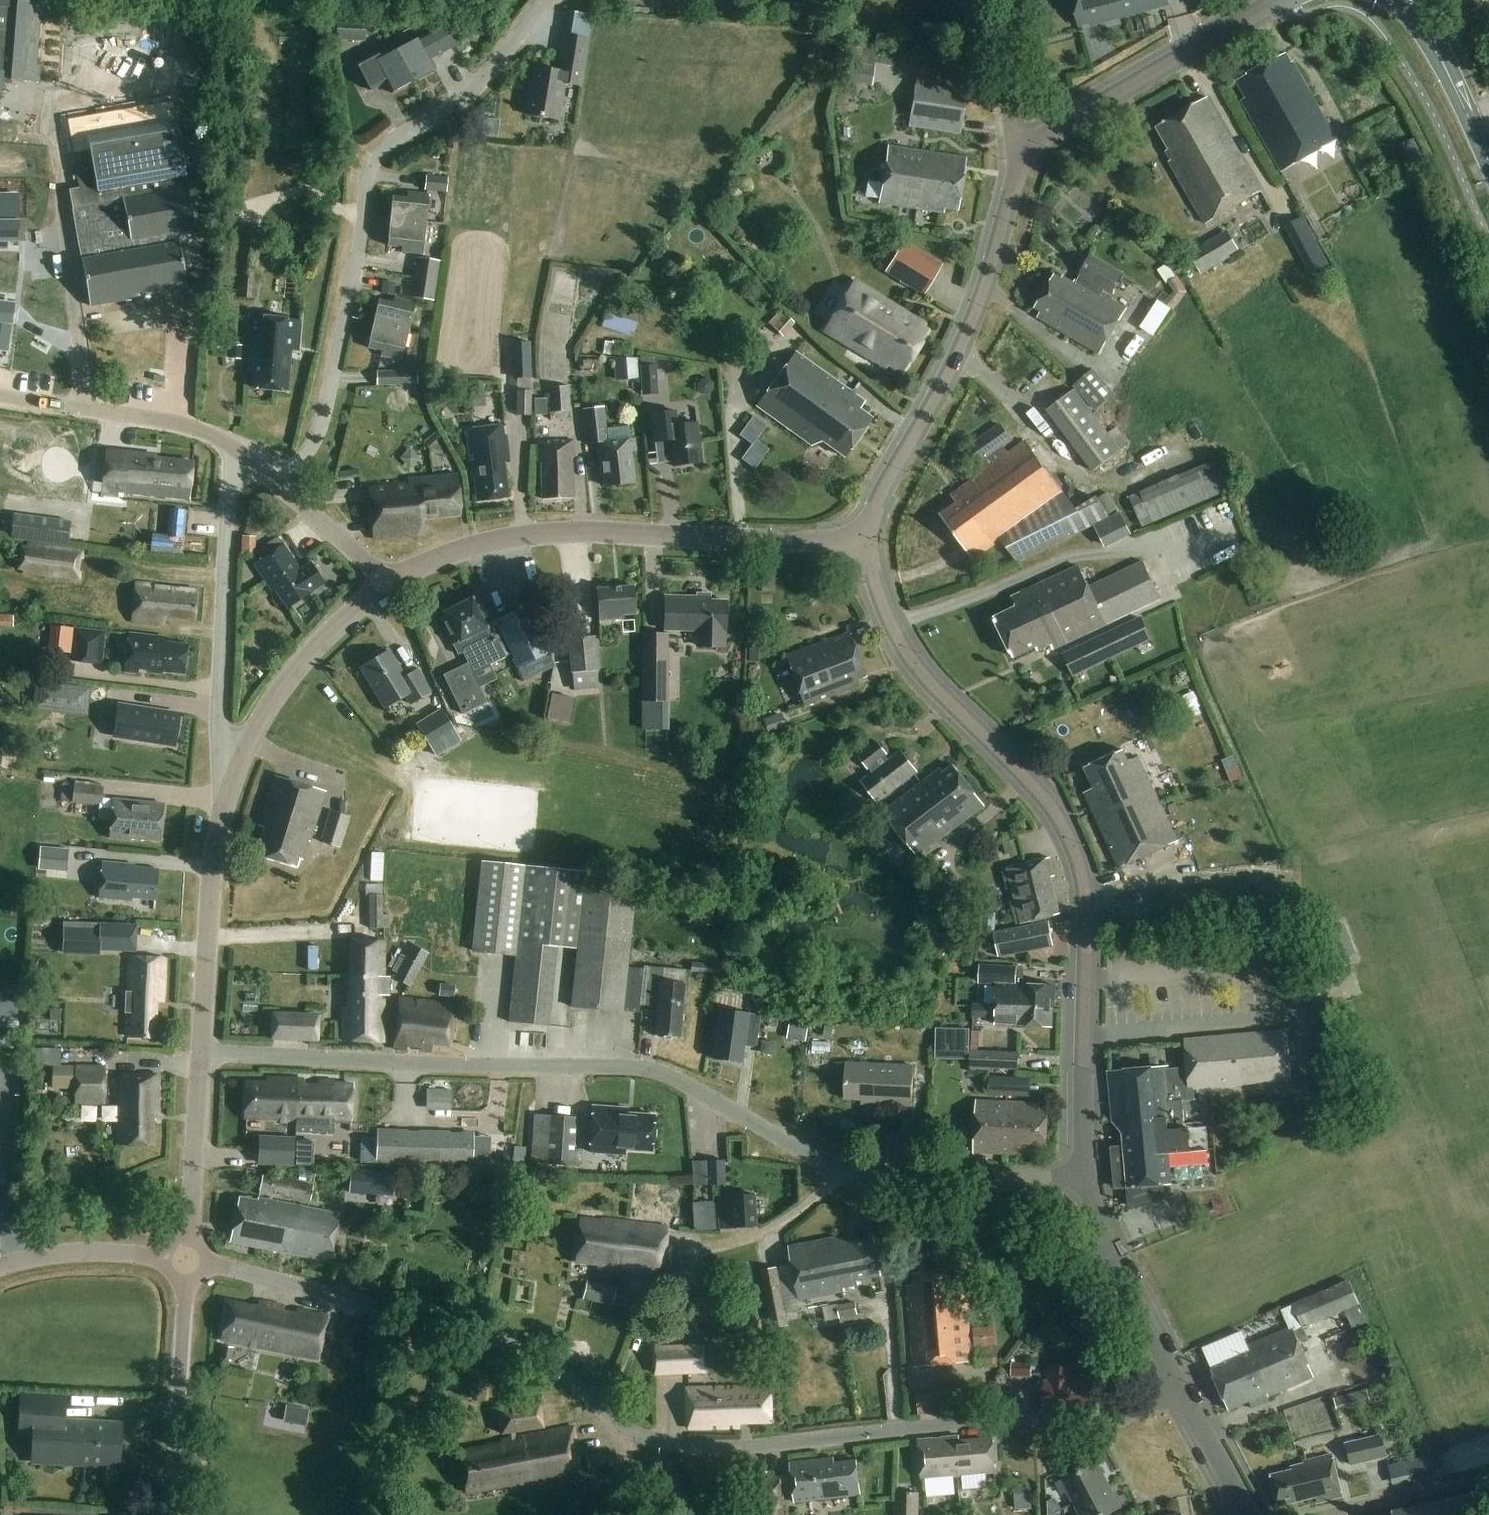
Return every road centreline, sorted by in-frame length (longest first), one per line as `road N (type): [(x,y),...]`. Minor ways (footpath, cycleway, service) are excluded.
road 1 (residential): [(1180,1389),(1115,1422),(969,1422),(710,1451),(672,1447),(636,1436),(548,1364),(508,1344),(228,1270),(179,1248)]
road 2 (residential): [(1087,1177),(943,1181),(848,1168),(650,1071),(201,1053)]
road 3 (tertiary): [(1087,1177),(1087,920),(1074,844),(1055,811),(918,667),(891,627),(869,542)]
road 4 (residential): [(278,486),(314,436),(323,405),(376,157),(455,107),(551,0)]
road 5 (unclassified): [(383,582),(472,546),(521,536),(869,542)]
road 6 (tertiary): [(869,542),(882,492),(972,321),(1026,152)]
road 7 (residential): [(236,761),(219,746),(217,726),(228,494),(241,458)]
road 8 (tertiary): [(1026,152),(1051,129),(1281,0)]
road 9 (unclassified): [(201,1053),(212,886),(236,761)]
road 10 (unclassified): [(173,1514),(179,1248)]
road 11 (residential): [(241,458),(199,428),(0,396)]
road 12 (unclassified): [(236,761),(291,675),(383,582)]
road 13 (tertiary): [(1180,1389),(1109,1250),(1087,1177)]
road 14 (unclassified): [(179,1248),(193,1218),(201,1053)]
road 15 (unclassified): [(0,1267),(76,1253),(153,1255),(179,1248)]
road 16 (primary): [(1488,161),(1413,0)]
road 17 (unclassified): [(1319,1514),(1488,1478)]
road 18 (residential): [(1026,152),(1010,119),(1000,0)]
road 19 (tertiary): [(1252,1514),(1180,1389)]
road 20 (residential): [(383,582),(278,486)]

